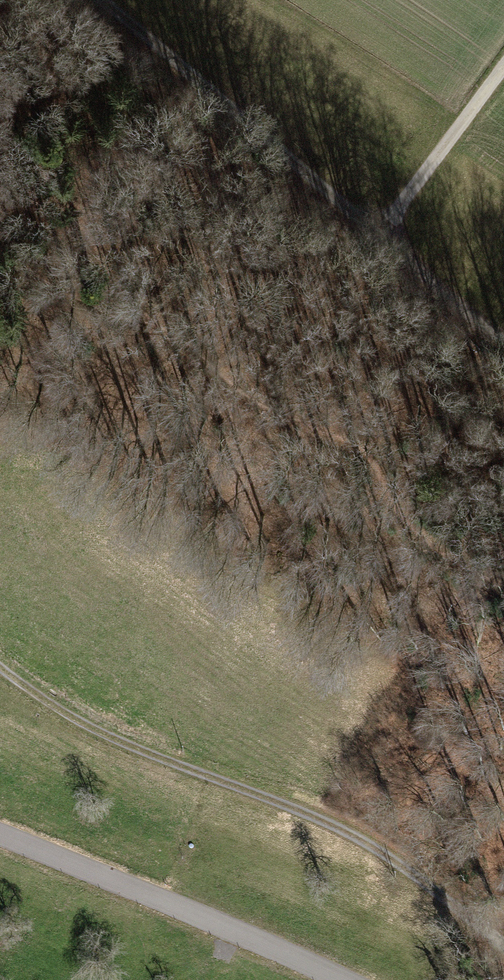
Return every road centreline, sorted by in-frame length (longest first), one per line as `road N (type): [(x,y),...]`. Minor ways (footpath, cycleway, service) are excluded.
road 1 (track): [(0,666),(129,749),(380,847),(503,946)]
road 2 (track): [(99,0),(387,239),(503,319)]
road 3 (unclassified): [(345,979),(0,836)]
road 4 (track): [(387,239),(503,72)]

